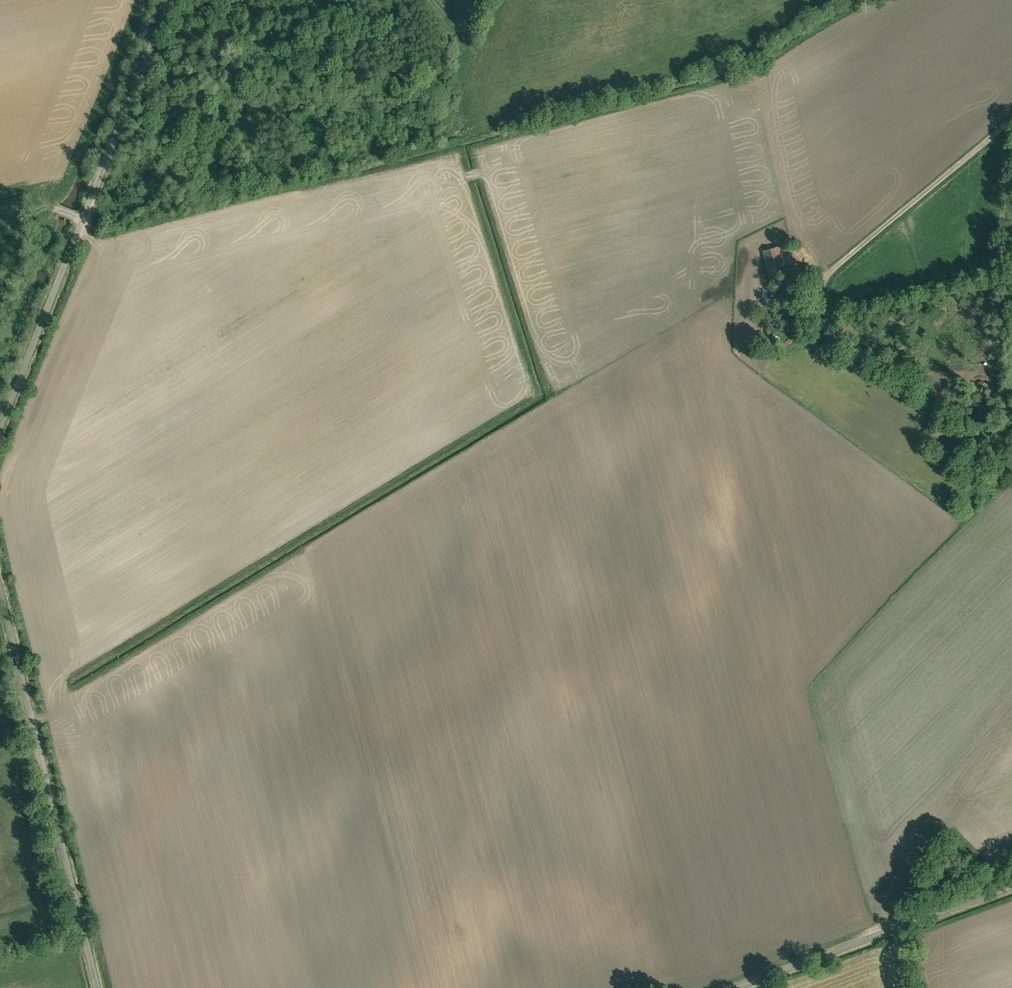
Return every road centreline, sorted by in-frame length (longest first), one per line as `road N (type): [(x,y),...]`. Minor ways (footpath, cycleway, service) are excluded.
road 1 (unclassified): [(0,425),(171,0)]
road 2 (unclassified): [(99,987),(0,585)]
road 3 (track): [(1011,121),(746,331),(740,347)]
road 4 (unclassified): [(737,987),(1011,887)]

